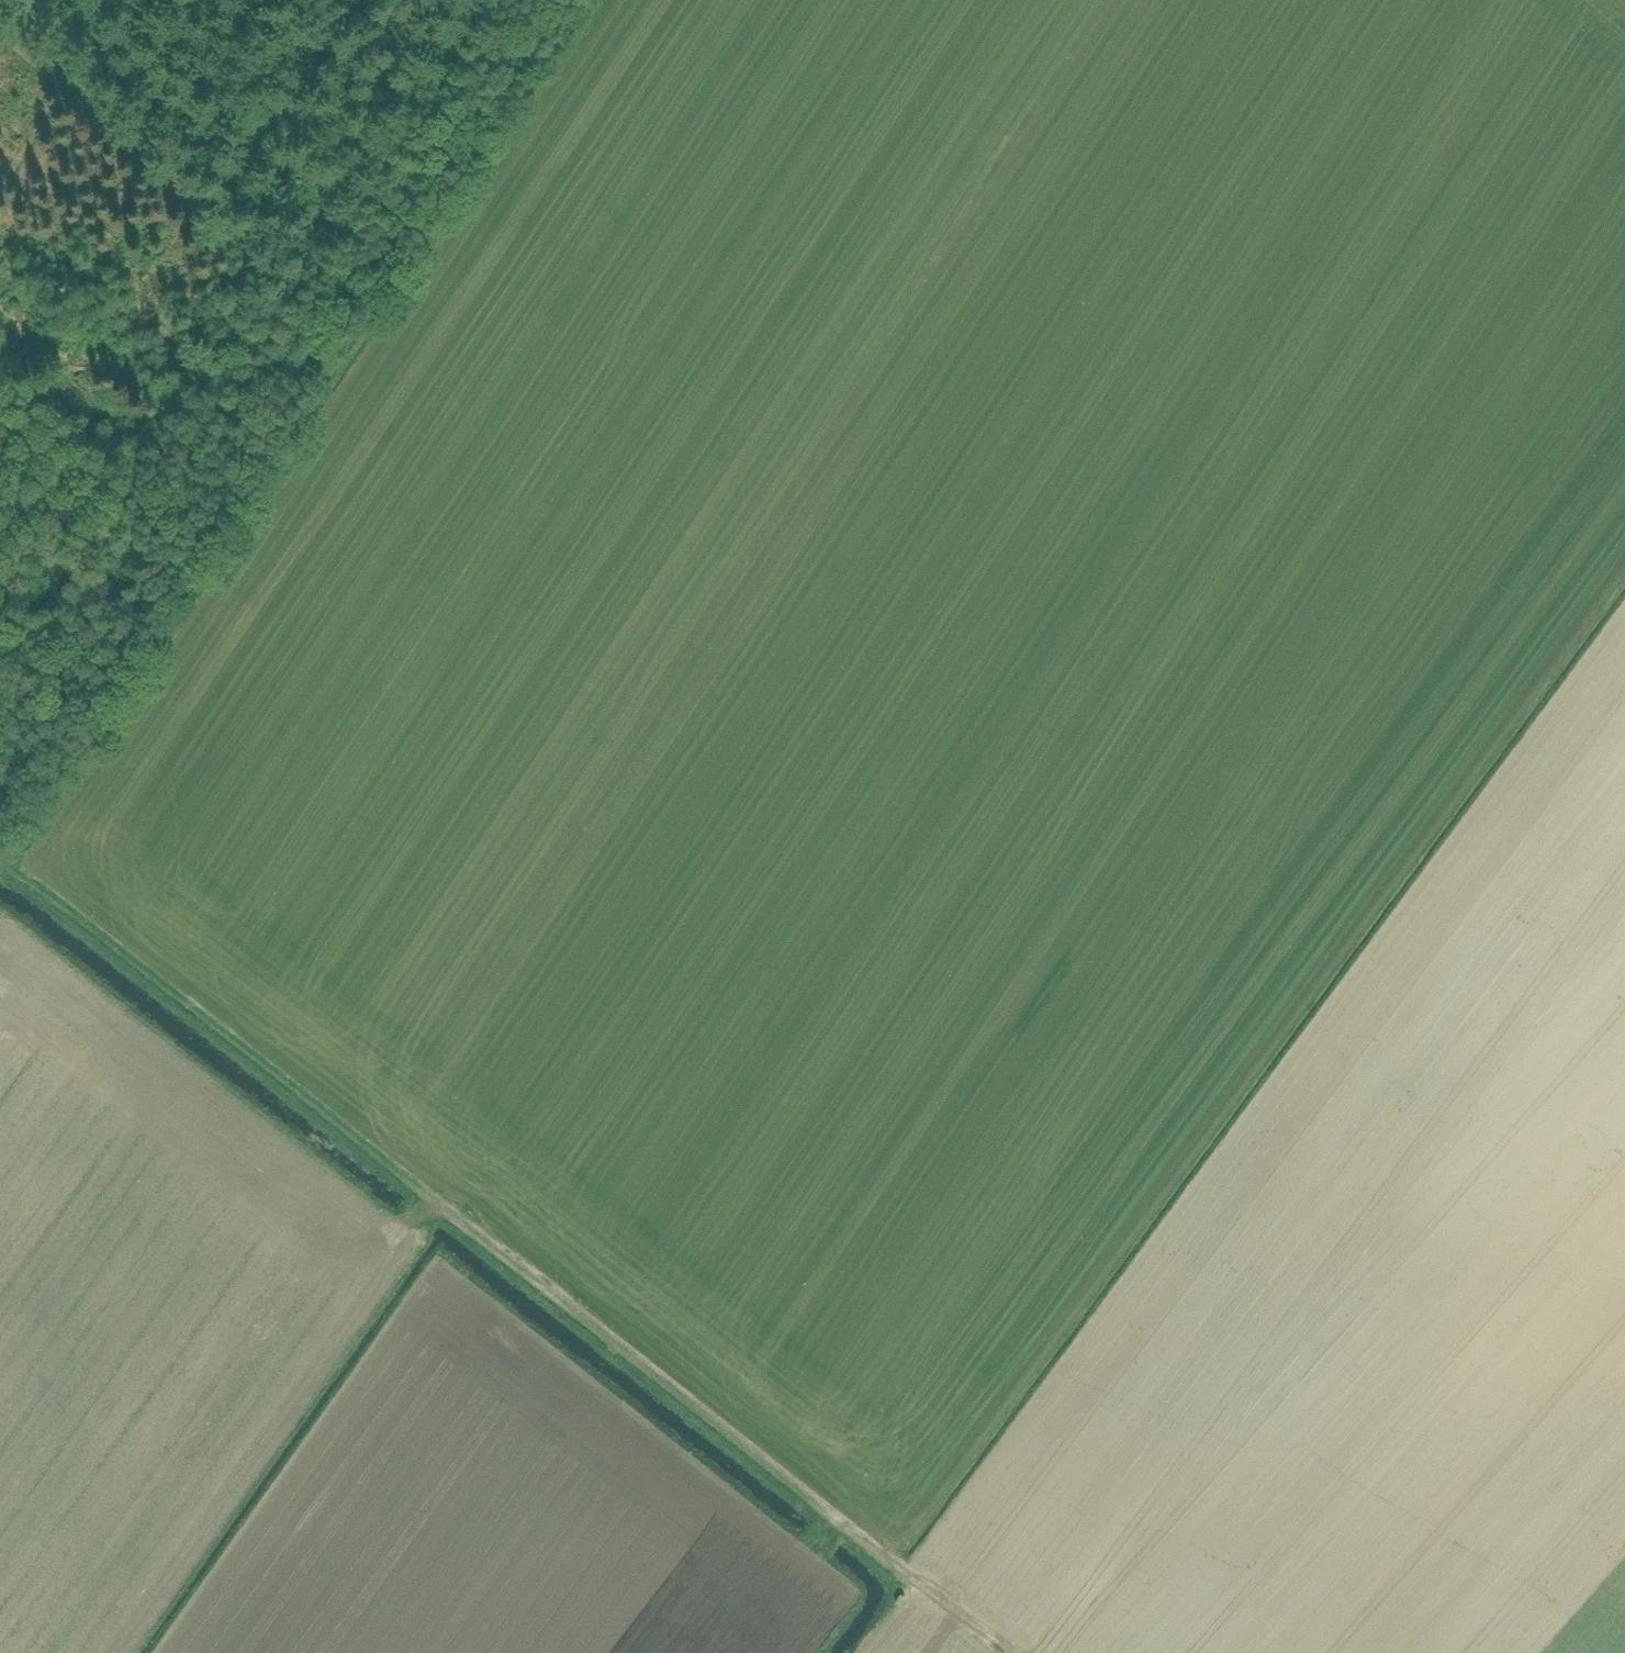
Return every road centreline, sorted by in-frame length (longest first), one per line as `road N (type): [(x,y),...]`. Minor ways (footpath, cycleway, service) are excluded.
road 1 (track): [(0,863),(1014,1652)]

